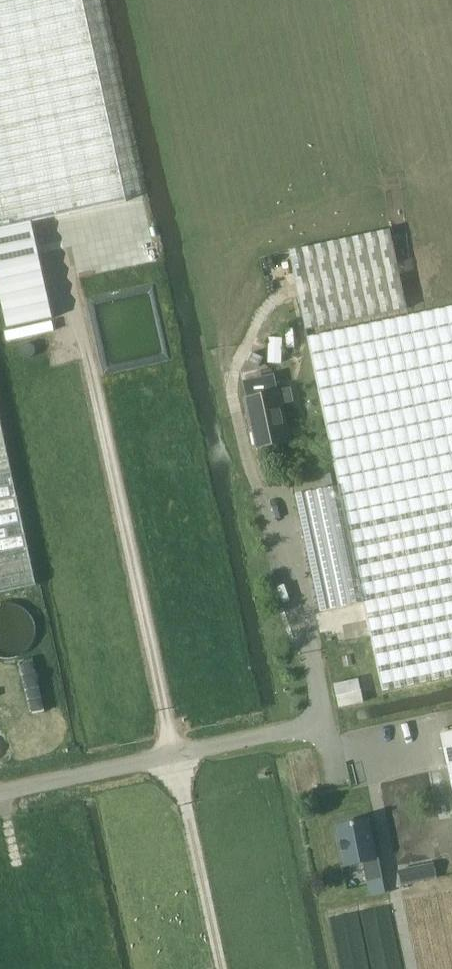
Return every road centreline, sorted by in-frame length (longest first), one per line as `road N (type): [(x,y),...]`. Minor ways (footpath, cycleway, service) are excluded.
road 1 (residential): [(0,793),(324,719),(311,656)]
road 2 (track): [(370,757),(413,968)]

